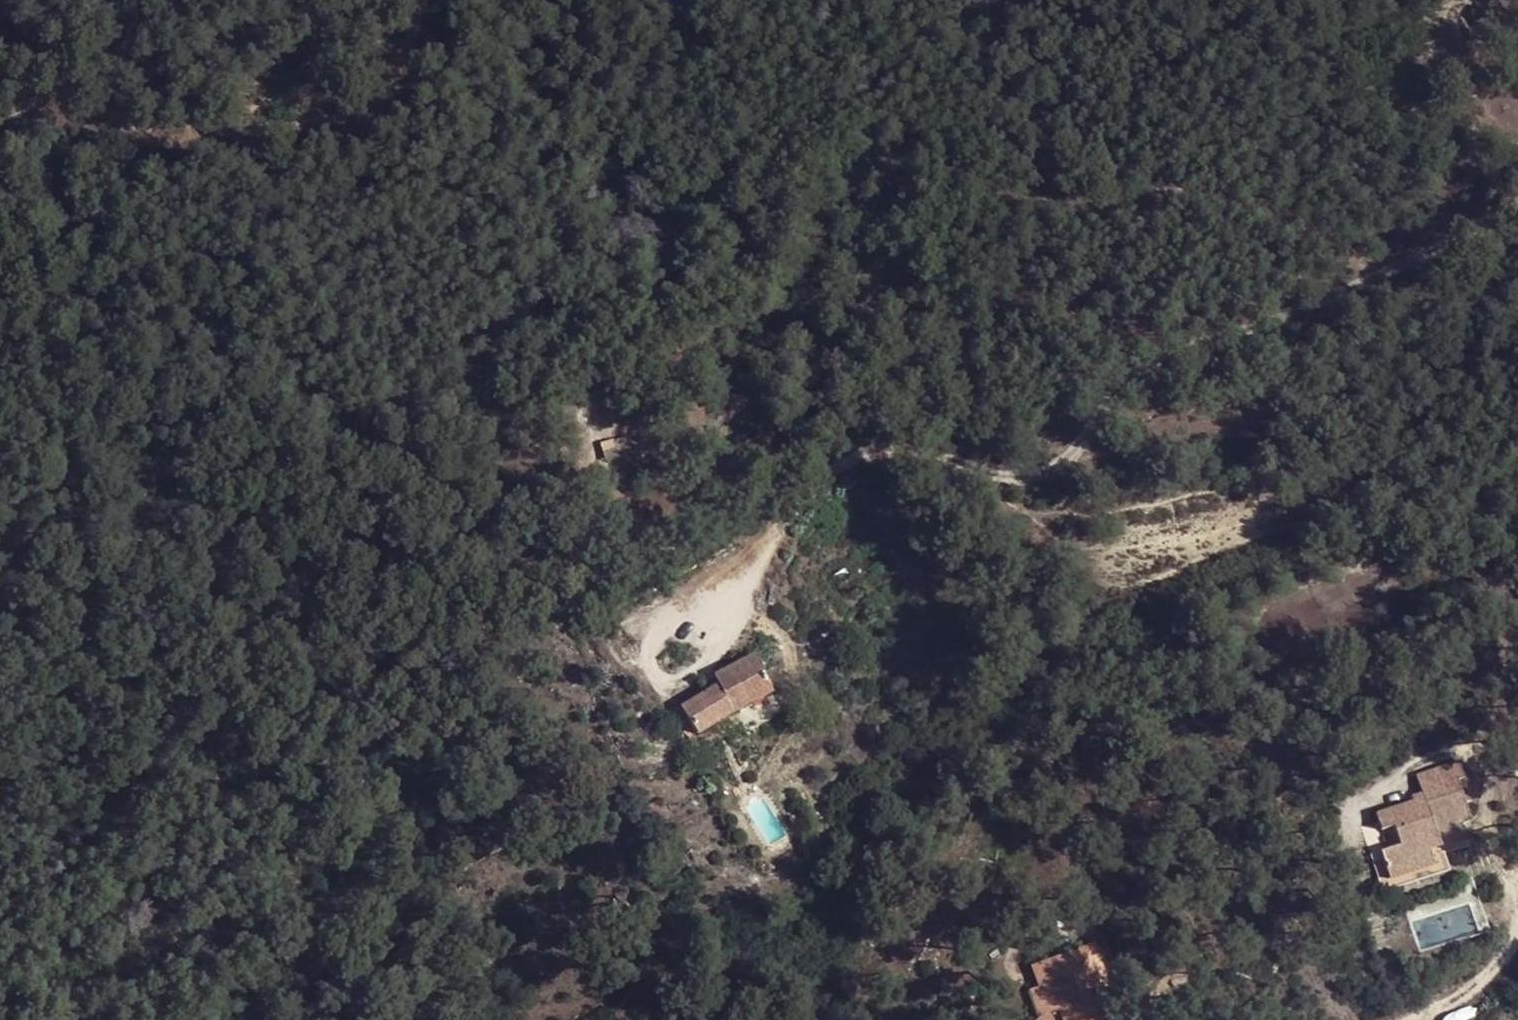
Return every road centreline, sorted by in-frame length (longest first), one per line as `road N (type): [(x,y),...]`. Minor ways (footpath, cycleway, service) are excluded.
road 1 (track): [(394,0),(333,69),(198,130),(105,121),(30,85),(0,92)]

